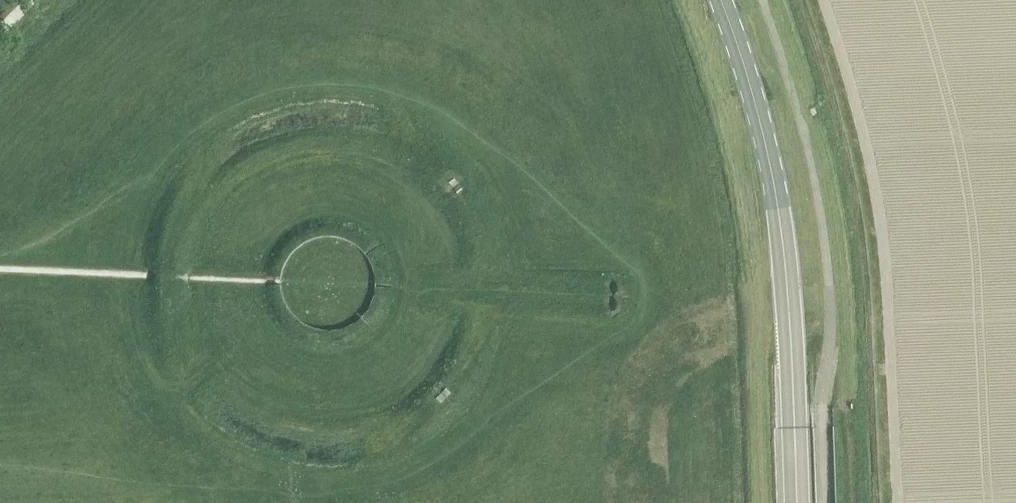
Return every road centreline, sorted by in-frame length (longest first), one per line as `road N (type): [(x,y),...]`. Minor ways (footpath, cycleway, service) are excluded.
road 1 (secondary): [(797,502),(780,202),(721,0)]

